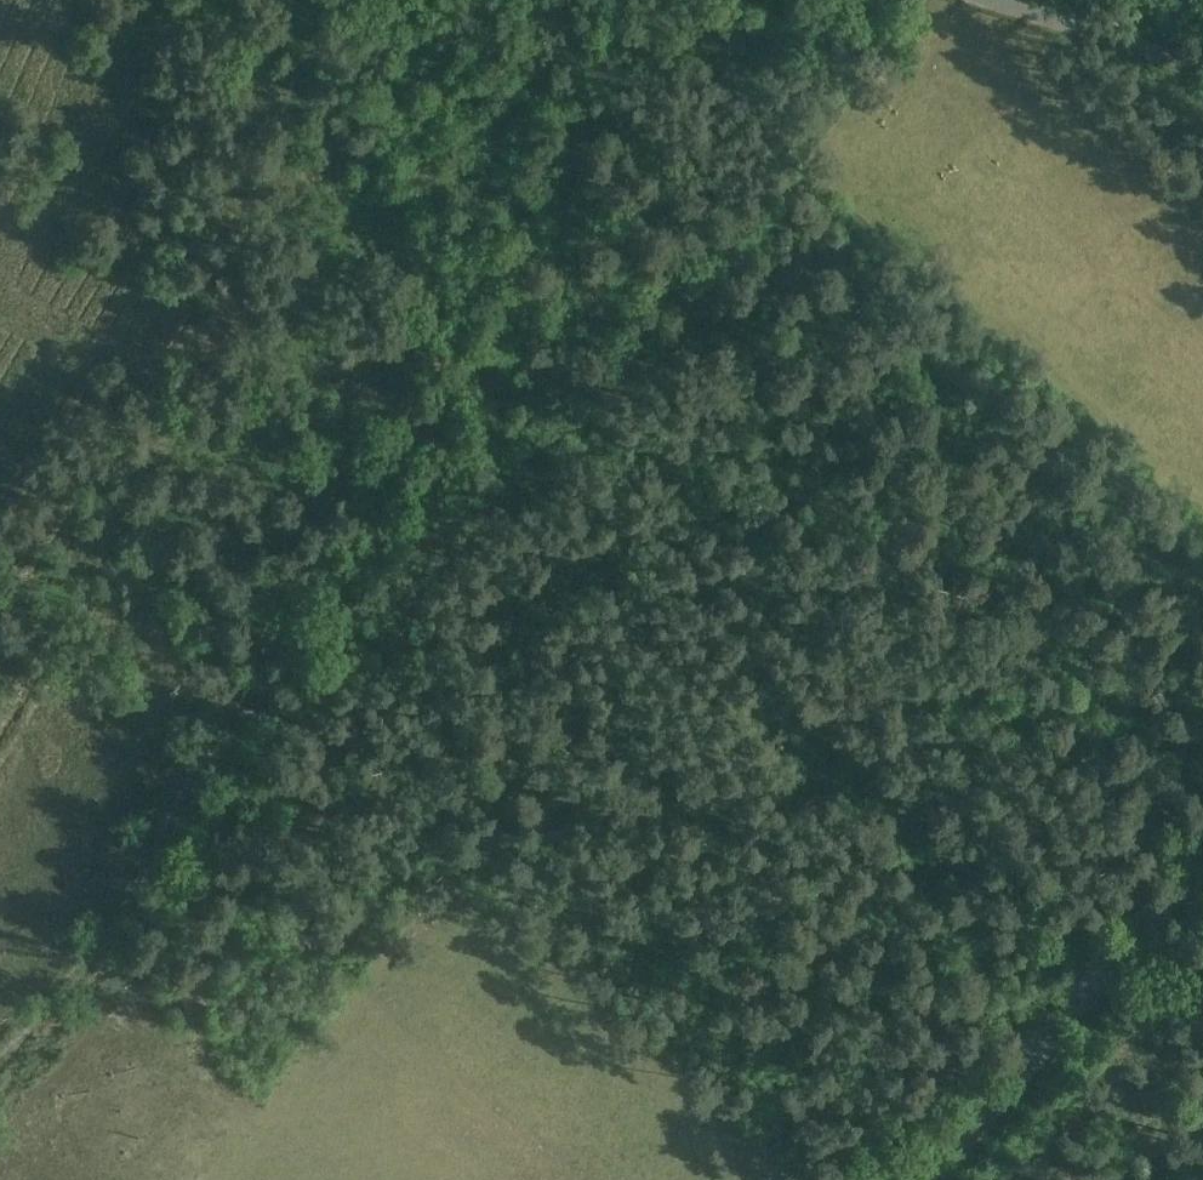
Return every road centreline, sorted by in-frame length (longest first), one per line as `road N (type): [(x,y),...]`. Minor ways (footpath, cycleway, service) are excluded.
road 1 (unclassified): [(929,1179),(1202,858)]
road 2 (unclassified): [(989,0),(1202,71)]

